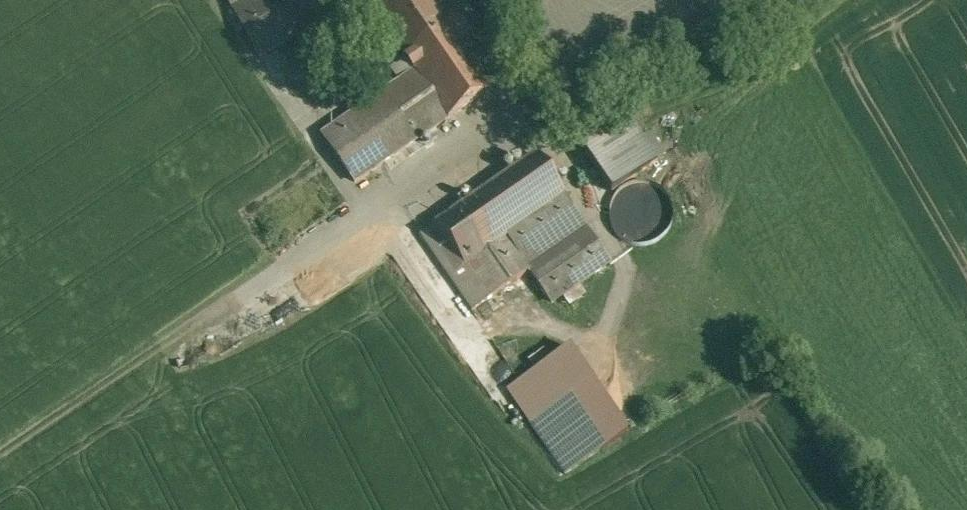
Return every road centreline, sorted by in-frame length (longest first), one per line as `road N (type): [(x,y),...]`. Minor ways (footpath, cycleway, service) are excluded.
road 1 (track): [(270,285),(204,320),(0,474)]

